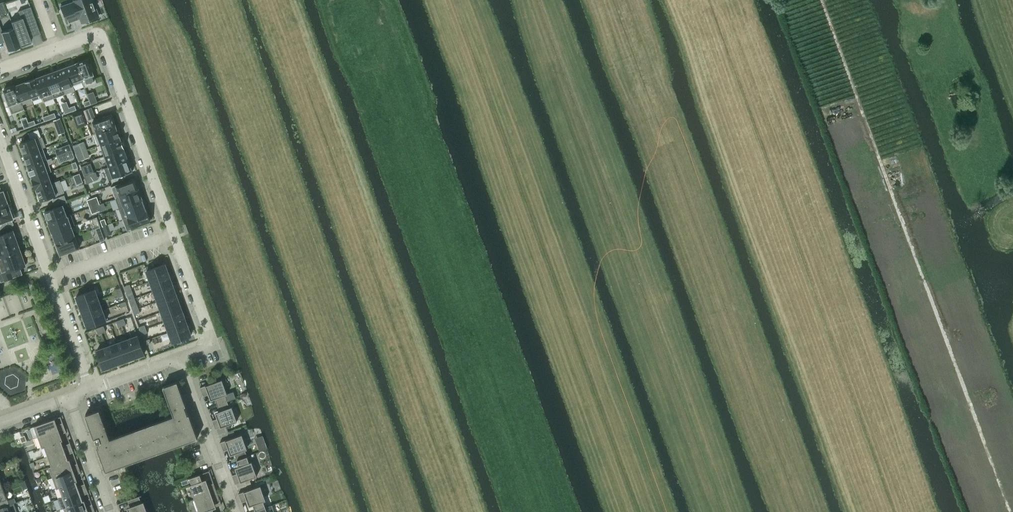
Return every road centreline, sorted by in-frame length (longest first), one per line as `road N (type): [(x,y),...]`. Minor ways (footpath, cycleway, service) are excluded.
road 1 (residential): [(55,49),(94,36),(105,45),(214,347)]
road 2 (residential): [(92,390),(0,136)]
road 3 (residential): [(238,511),(183,358)]

